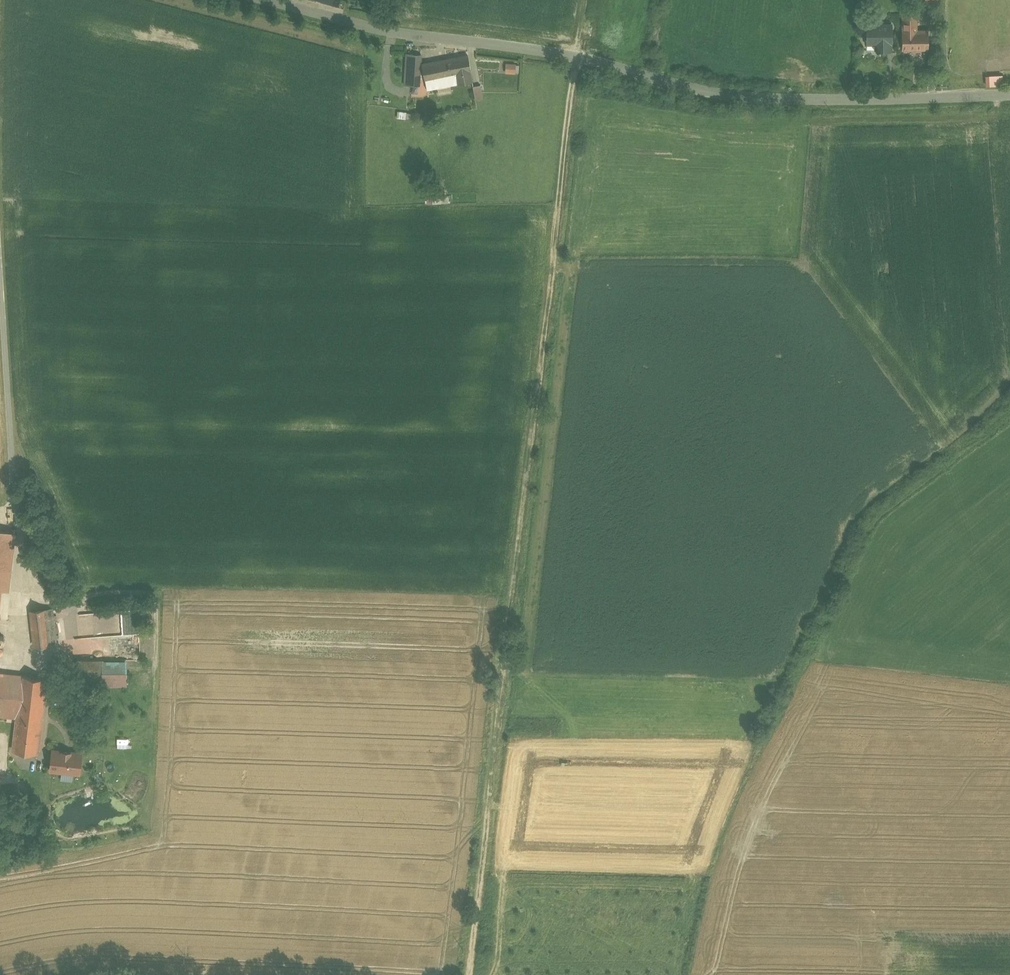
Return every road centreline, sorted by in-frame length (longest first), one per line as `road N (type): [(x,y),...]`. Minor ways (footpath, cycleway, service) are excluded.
road 1 (track): [(587,0),(473,974)]
road 2 (unclassified): [(274,0),(375,29),(577,59),(708,92),(808,100),(1009,94)]

